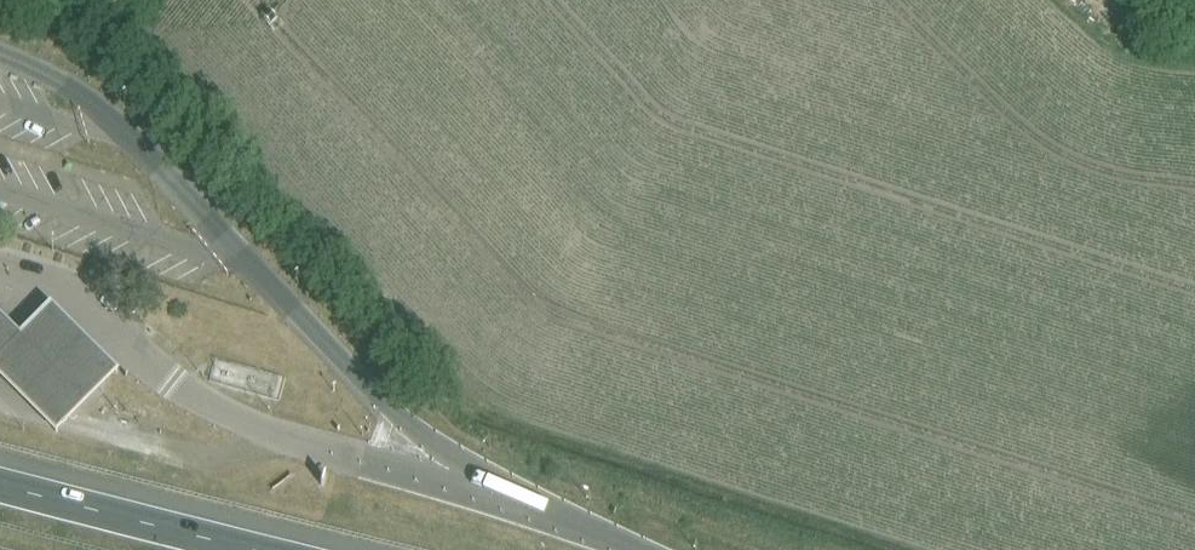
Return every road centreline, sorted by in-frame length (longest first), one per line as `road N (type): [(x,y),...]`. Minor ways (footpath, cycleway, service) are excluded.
road 1 (motorway): [(261,549),(0,483)]

